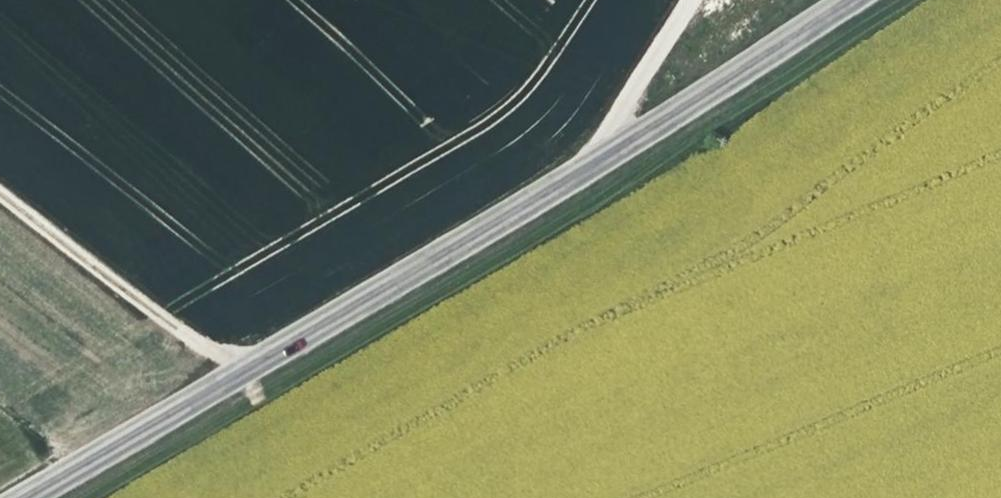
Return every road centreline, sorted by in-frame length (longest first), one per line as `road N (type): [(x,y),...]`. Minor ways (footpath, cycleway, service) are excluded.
road 1 (tertiary): [(855,0),(578,177),(19,497)]
road 2 (track): [(0,193),(237,375)]
road 3 (track): [(578,177),(692,0)]

